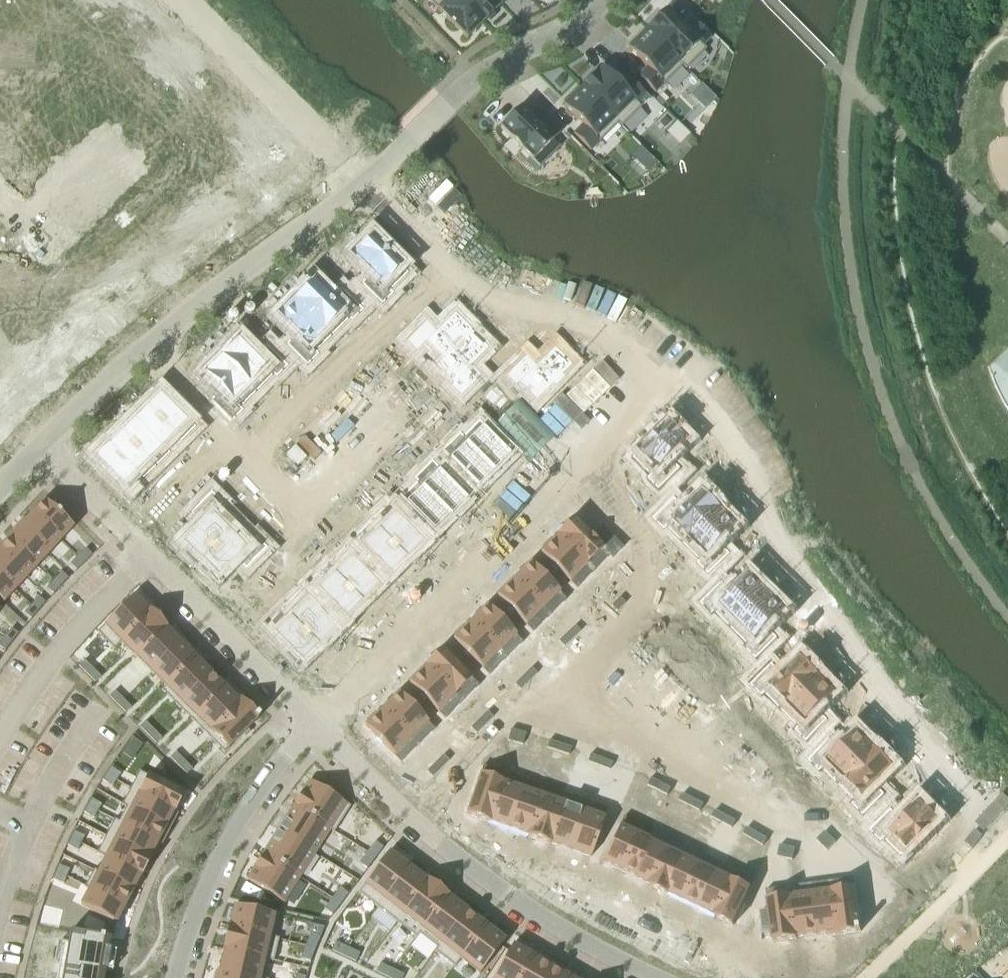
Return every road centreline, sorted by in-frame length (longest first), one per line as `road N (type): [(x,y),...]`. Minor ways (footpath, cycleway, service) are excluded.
road 1 (residential): [(667,368),(305,724)]
road 2 (residential): [(667,368),(783,534),(845,643),(962,772)]
road 3 (residential): [(668,977),(415,817),(305,724)]
road 4 (residential): [(357,179),(38,448)]
road 5 (residential): [(305,724),(38,448)]
road 6 (residential): [(357,179),(427,257),(489,300),(577,315),(667,368)]
road 7 (residential): [(605,0),(472,79),(357,179)]
road 8 (residential): [(305,724),(217,836),(178,929),(168,977)]
road 9 (residential): [(357,179),(173,0)]

